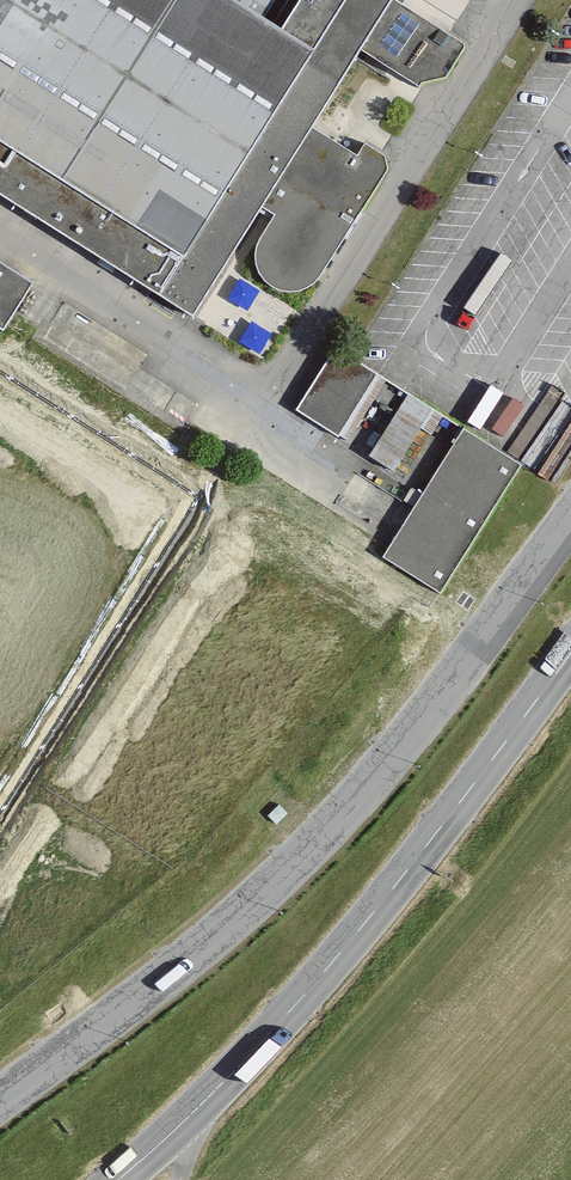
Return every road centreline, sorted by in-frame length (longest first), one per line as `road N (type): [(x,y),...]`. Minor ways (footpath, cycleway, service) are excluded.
road 1 (residential): [(0,1100),(281,878),(413,733),(570,522)]
road 2 (secondary): [(570,655),(290,1012),(119,1179)]

